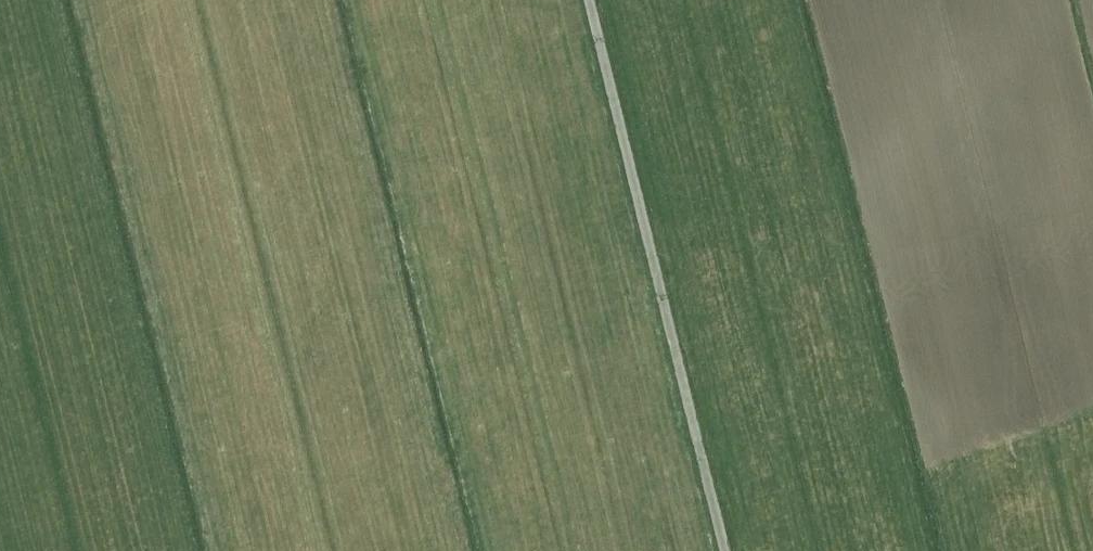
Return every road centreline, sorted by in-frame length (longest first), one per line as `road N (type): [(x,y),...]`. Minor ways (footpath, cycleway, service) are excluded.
road 1 (track): [(728,550),(592,0)]

